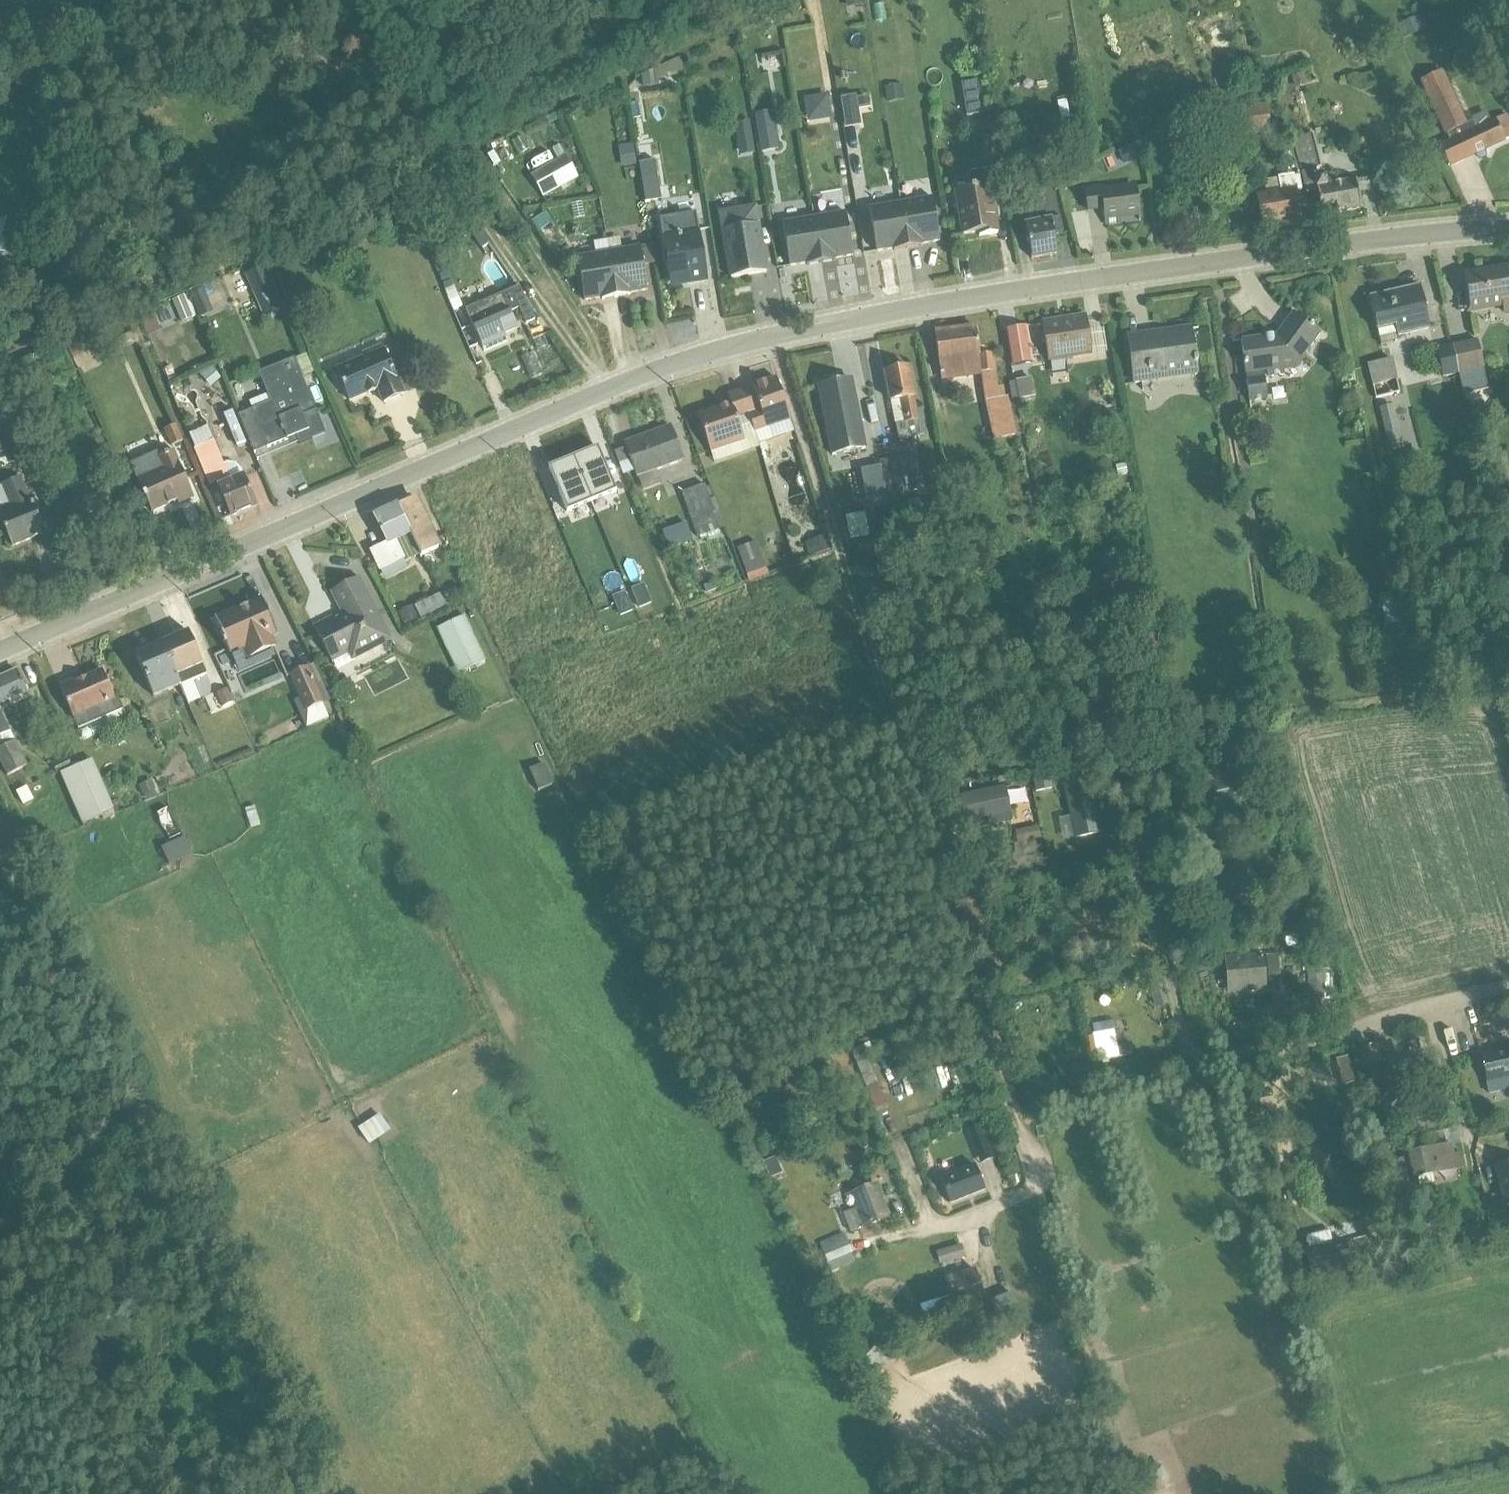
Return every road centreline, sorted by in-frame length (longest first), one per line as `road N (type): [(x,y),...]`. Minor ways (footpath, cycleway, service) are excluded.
road 1 (unclassified): [(0,651),(610,388),(758,339),(1059,284),(1508,228)]
road 2 (track): [(773,336),(903,733),(1132,1493)]
road 3 (residential): [(1508,994),(1200,1064),(1190,1057),(1134,857)]
road 4 (track): [(334,0),(610,388)]

